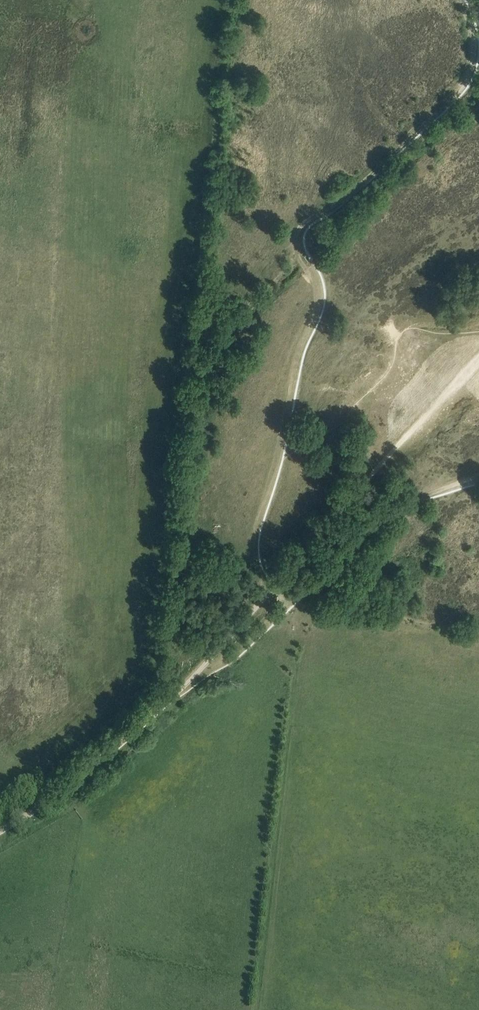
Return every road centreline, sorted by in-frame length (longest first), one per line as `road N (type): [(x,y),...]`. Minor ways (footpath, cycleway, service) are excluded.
road 1 (track): [(460,0),(472,32),(465,82),(368,177),(299,230),(297,248),(319,294),(253,552),(256,568),(291,603)]
road 2 (track): [(197,674),(478,360)]
road 3 (track): [(0,830),(53,799),(197,674)]
road 4 (track): [(291,603),(386,514),(478,478)]

